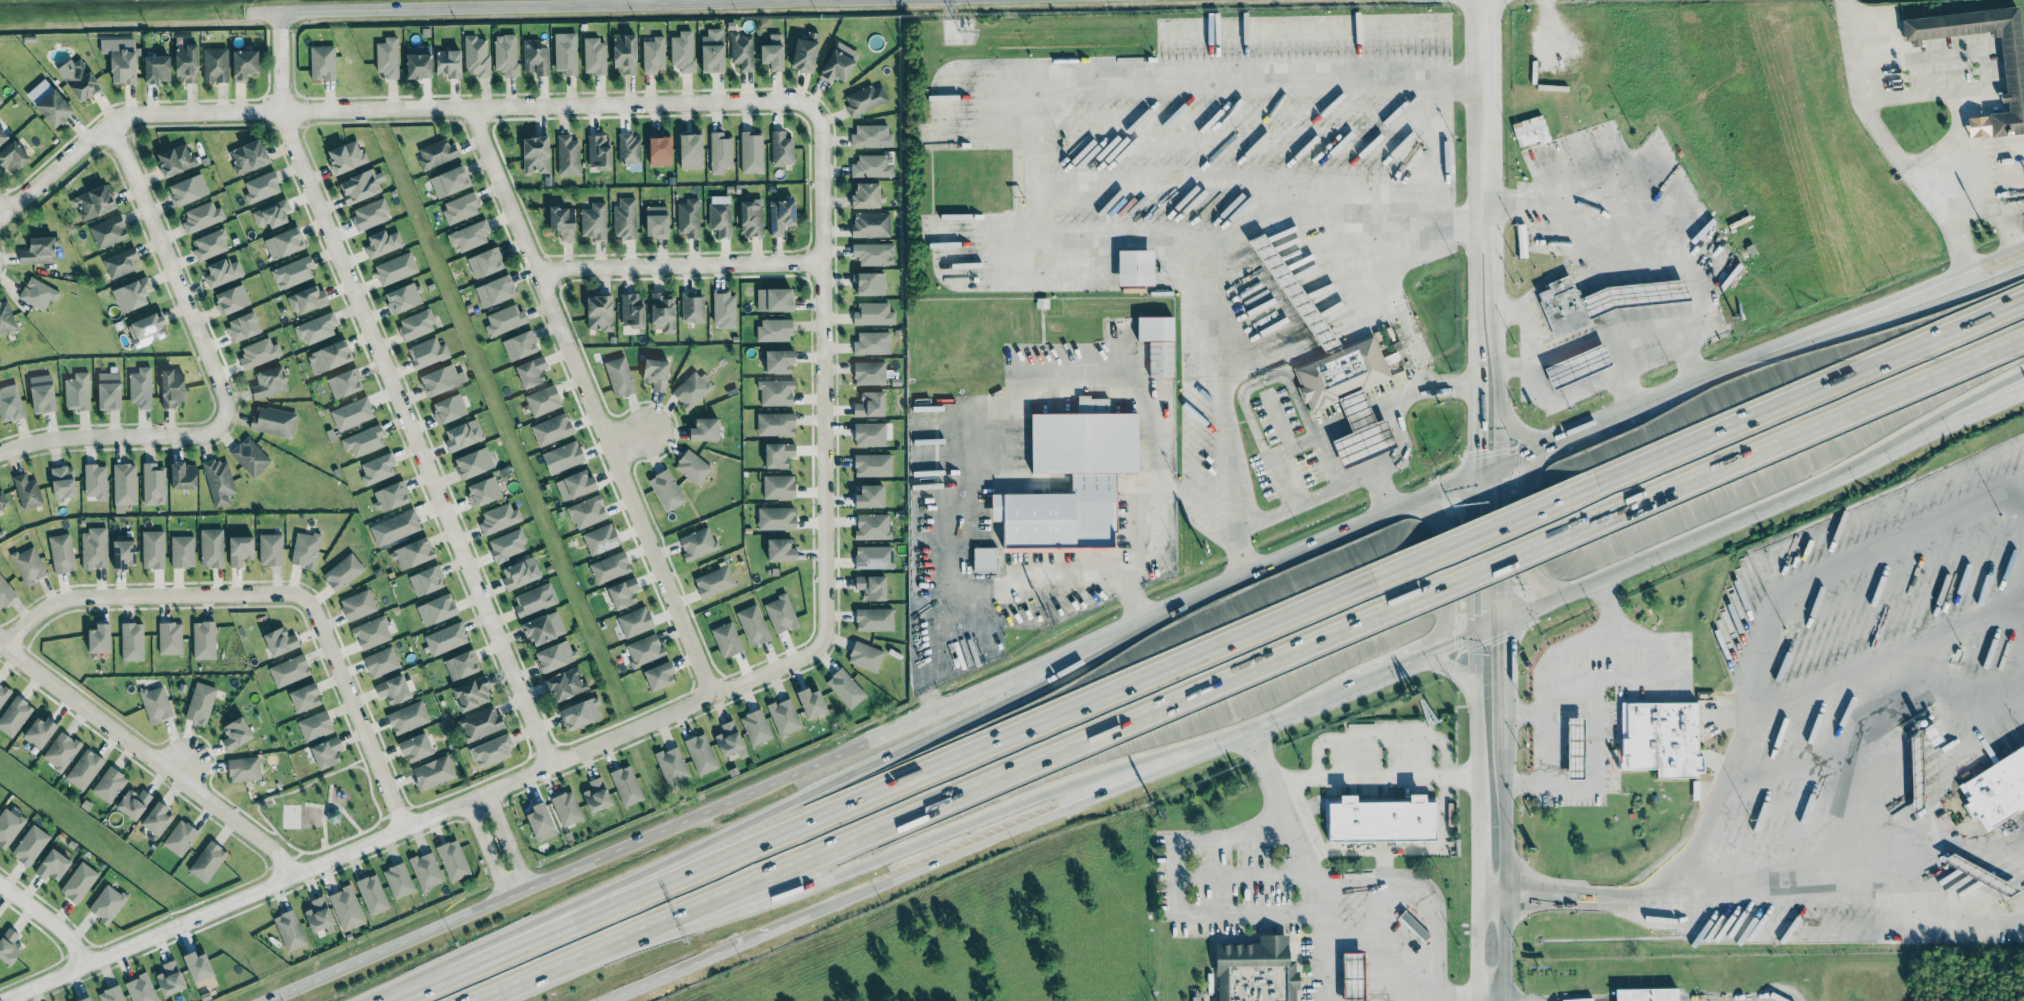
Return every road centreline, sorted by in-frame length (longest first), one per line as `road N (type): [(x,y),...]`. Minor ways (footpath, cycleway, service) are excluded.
road 1 (secondary): [(1551,443),(264,1000)]
road 2 (motorway): [(1405,566),(392,1000)]
road 3 (residential): [(0,1000),(818,647)]
road 4 (motorway): [(1176,604),(1025,695),(383,1000)]
road 5 (residential): [(816,108),(769,99),(121,115),(0,219)]
road 6 (motorway): [(621,938),(1406,600)]
road 7 (residential): [(549,769),(281,110),(282,12)]
road 8 (motorway): [(621,938),(1301,707)]
road 9 (secondary): [(1413,660),(2023,390)]
road 10 (residential): [(712,695),(474,106)]
road 11 (residential): [(406,828),(302,598),(288,592),(55,601),(32,614),(5,649)]
road 12 (residential): [(0,451),(60,436),(220,428),(224,401),(112,123)]
road 13 (residential): [(818,647),(826,631),(826,358),(823,125),(816,108)]
road 14 (residential): [(282,12),(806,0)]
road 15 (motorway): [(2023,300),(1569,496)]
road 16 (motorway): [(1568,528),(2023,342)]
road 17 (secondary): [(849,897),(1301,707)]
road 18 (residential): [(298,873),(0,646)]
road 19 (secondary): [(2023,243),(1722,369)]
road 20 (motorway): [(2023,272),(1722,369)]
road 21 (residential): [(824,262),(538,270)]
road 22 (secondary): [(603,1000),(849,897)]
road 23 (motorway): [(1796,493),(2023,371)]
road 24 (secondary): [(1491,985),(1505,965),(1506,782)]
road 25 (tertiary): [(1413,660),(1446,617),(1444,525),(1413,501)]
road 26 (motorway): [(1569,496),(1405,566)]
road 27 (motorway): [(1406,600),(1568,528)]
road 28 (tertiary): [(1551,443),(1531,467),(1527,554),(1532,574),(1560,596)]
road 29 (tertiary): [(1503,463),(1494,299)]
road 30 (secondary): [(1477,473),(1478,631)]
road 31 (secondary): [(1506,619),(1503,463)]
road 32 (motorway): [(480,1000),(621,938)]
road 33 (secondary): [(1478,631),(1479,780)]
road 34 (tertiary): [(1484,227),(1475,254),(1477,366)]
road 35 (tertiary): [(1484,205),(1482,79)]

